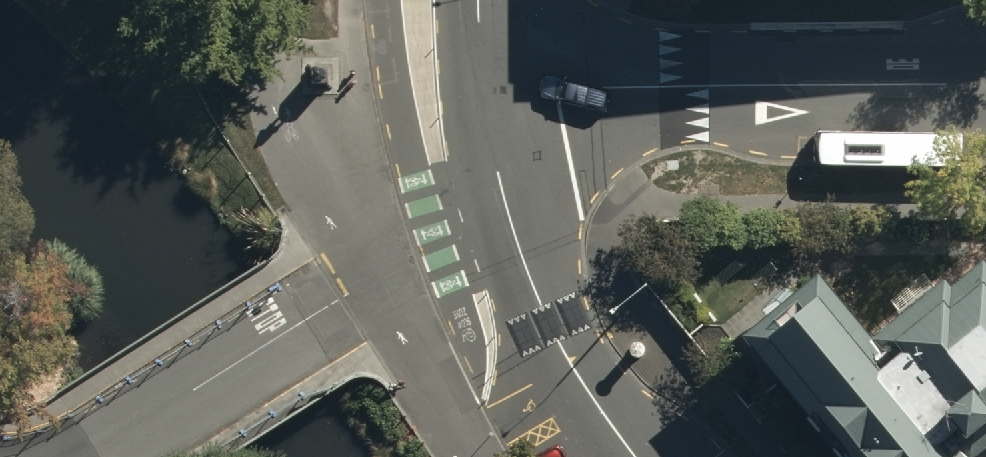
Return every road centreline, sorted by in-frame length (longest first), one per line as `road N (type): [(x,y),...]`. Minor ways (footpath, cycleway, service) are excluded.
road 1 (unclassified): [(482,95),(985,83)]
road 2 (unclassified): [(482,95),(508,220),(536,296),(577,371),(639,456)]

